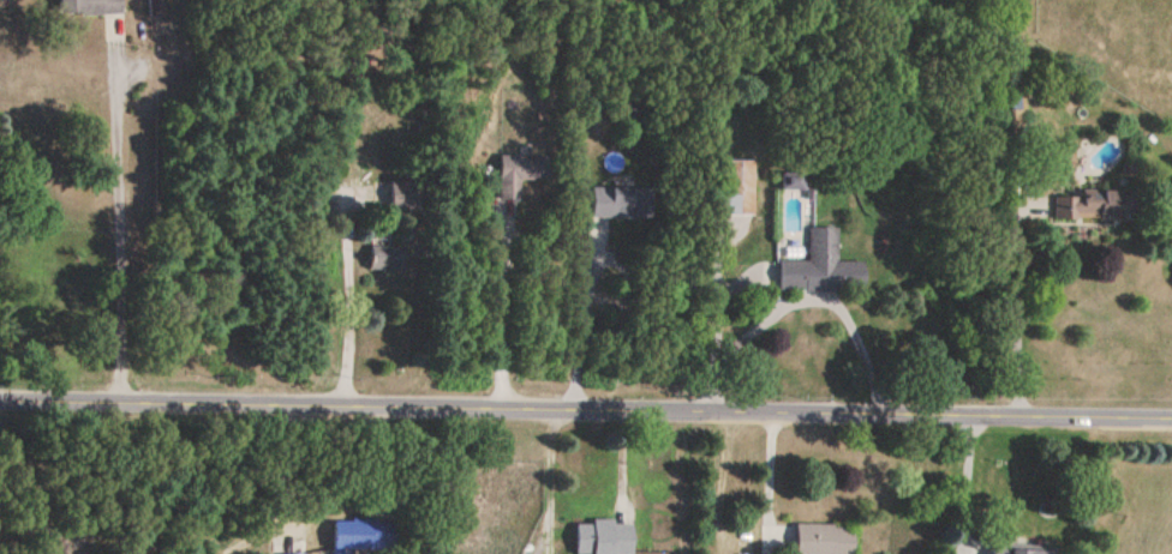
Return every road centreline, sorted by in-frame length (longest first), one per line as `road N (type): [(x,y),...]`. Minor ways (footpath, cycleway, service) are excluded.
road 1 (tertiary): [(0,409),(1171,427)]

